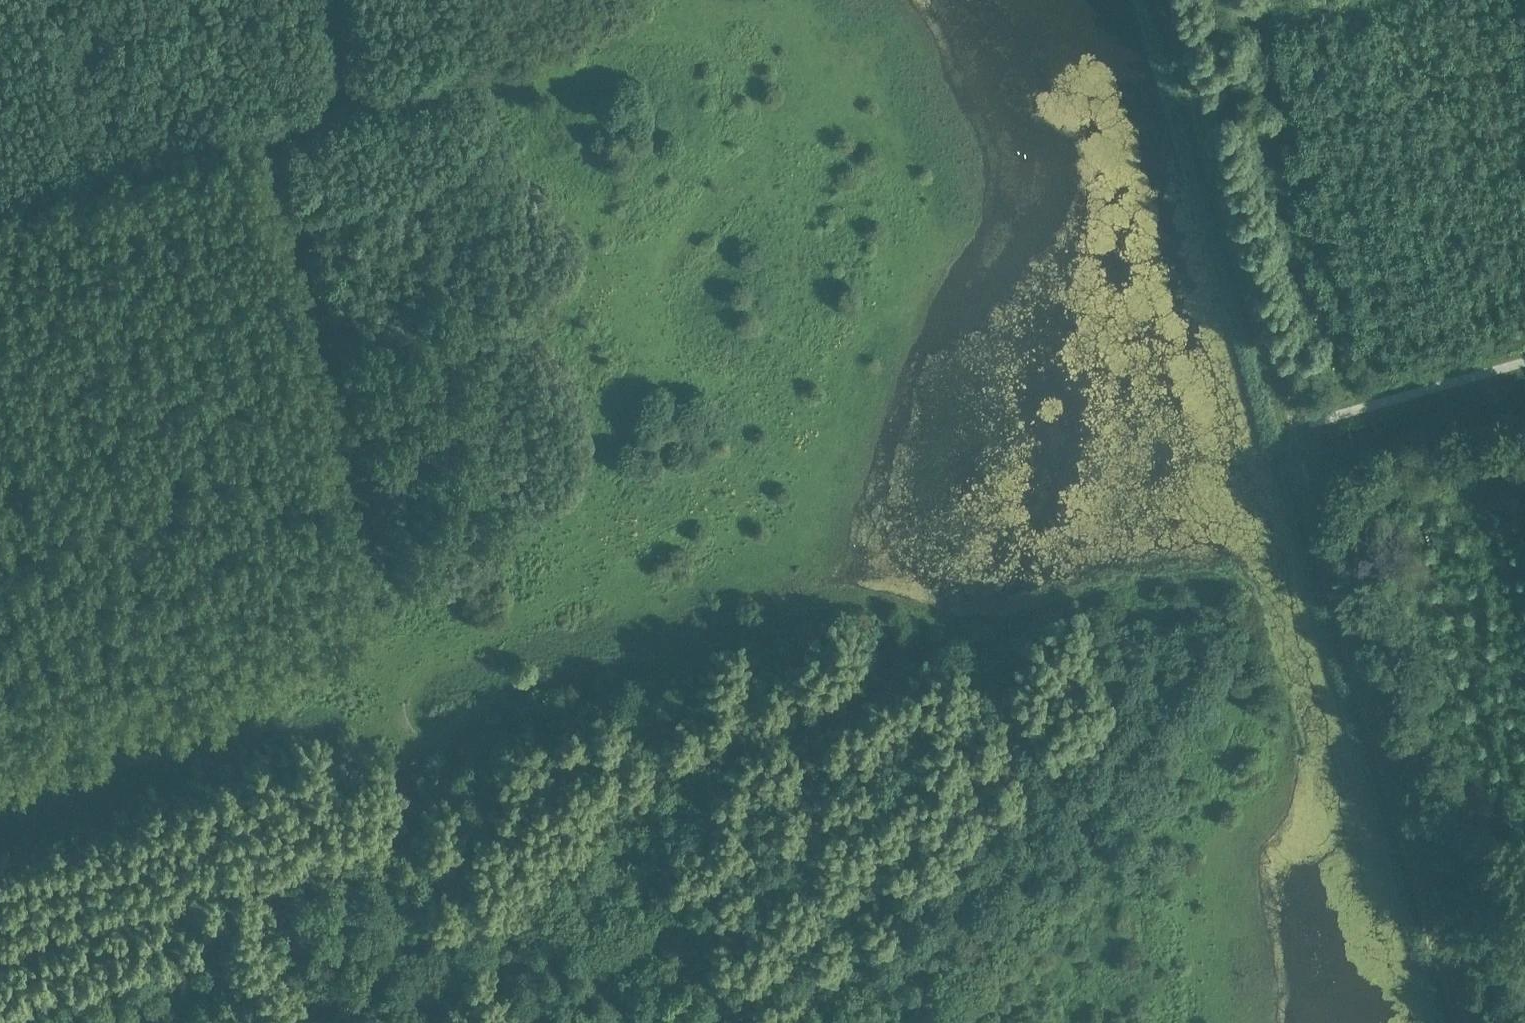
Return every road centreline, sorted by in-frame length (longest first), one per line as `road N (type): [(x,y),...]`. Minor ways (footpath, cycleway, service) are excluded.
road 1 (track): [(1161,0),(1463,1022)]

